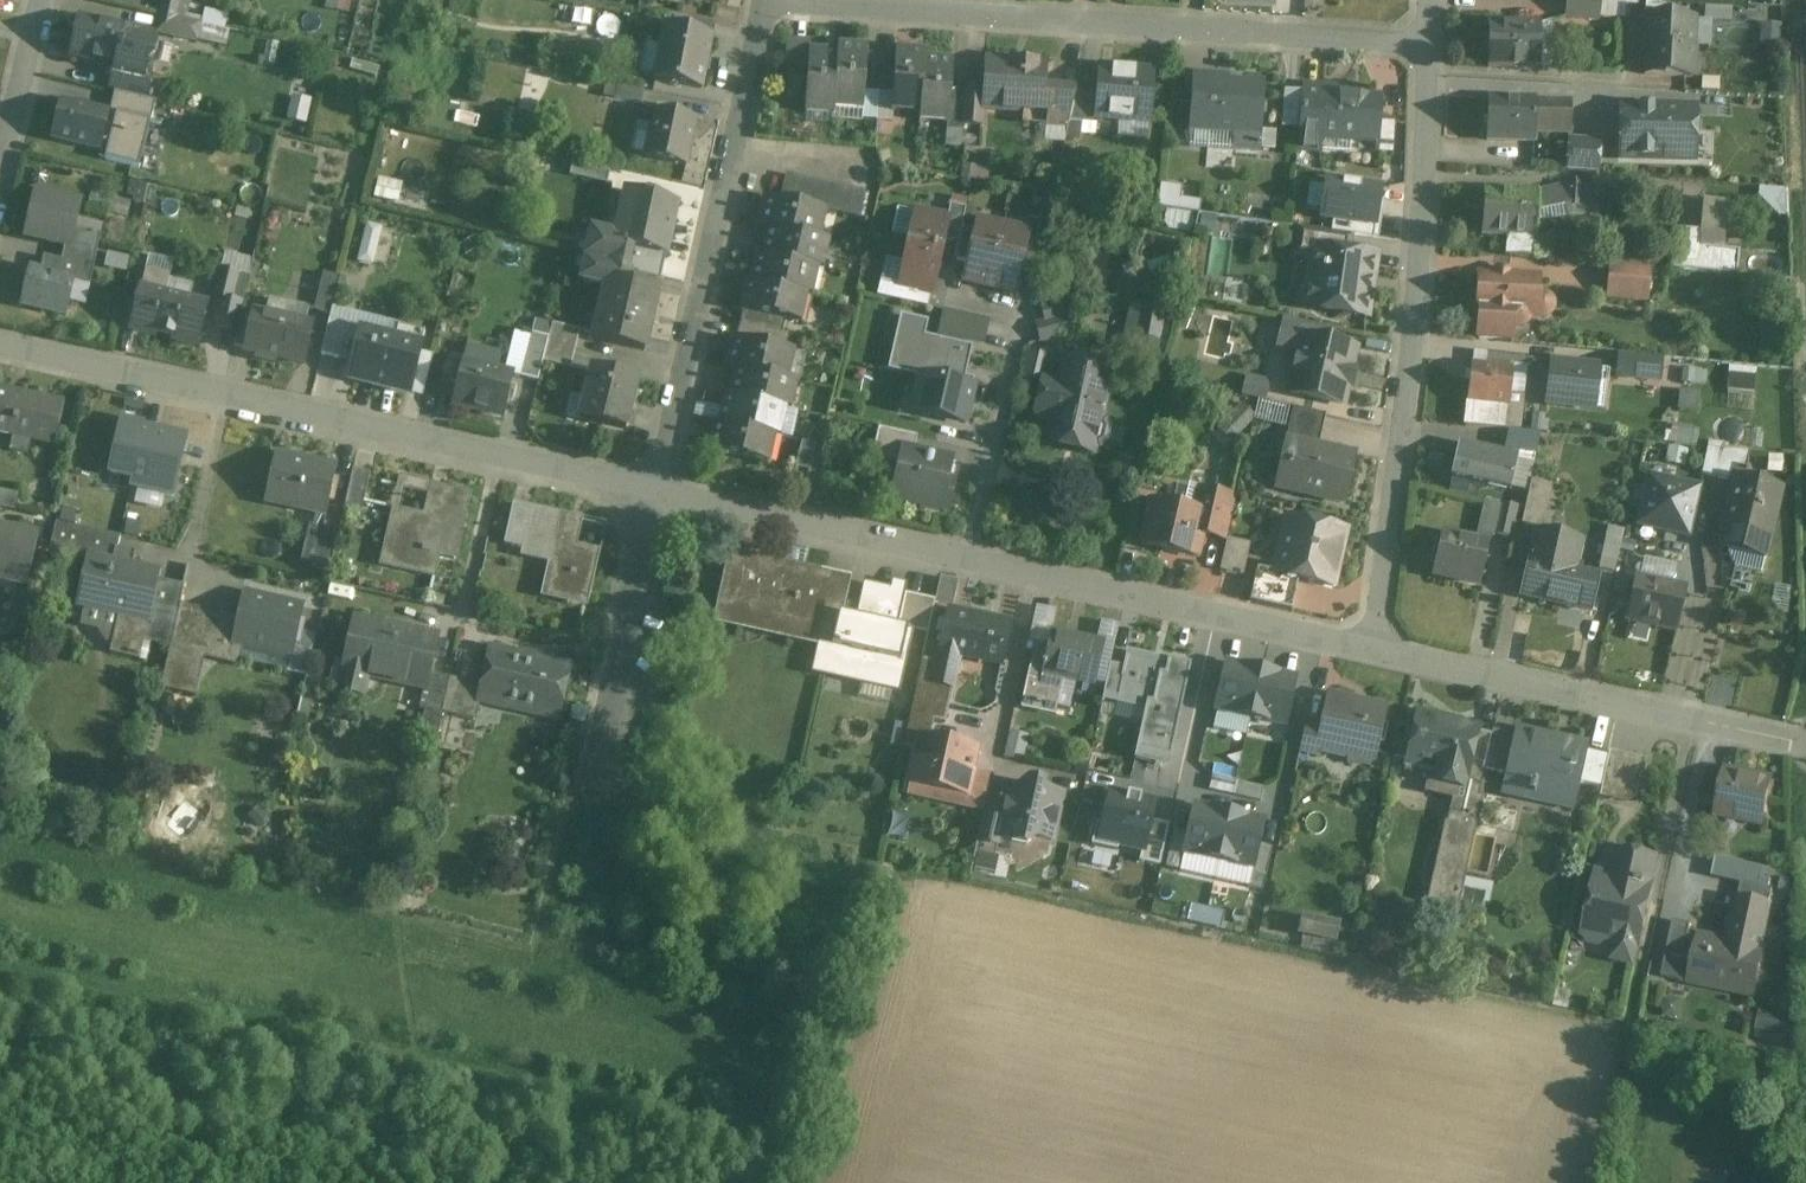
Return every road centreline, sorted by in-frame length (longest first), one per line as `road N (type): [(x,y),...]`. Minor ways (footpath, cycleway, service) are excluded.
road 1 (residential): [(1374,650),(660,490)]
road 2 (residential): [(660,490),(0,346)]
road 3 (residential): [(792,0),(1429,45)]
road 4 (residential): [(1429,45),(1423,264),(1374,650)]
road 5 (residential): [(660,490),(766,0)]
road 6 (residential): [(1805,743),(1374,650)]
road 7 (residential): [(593,781),(660,490)]
road 8 (residential): [(33,0),(0,148)]

